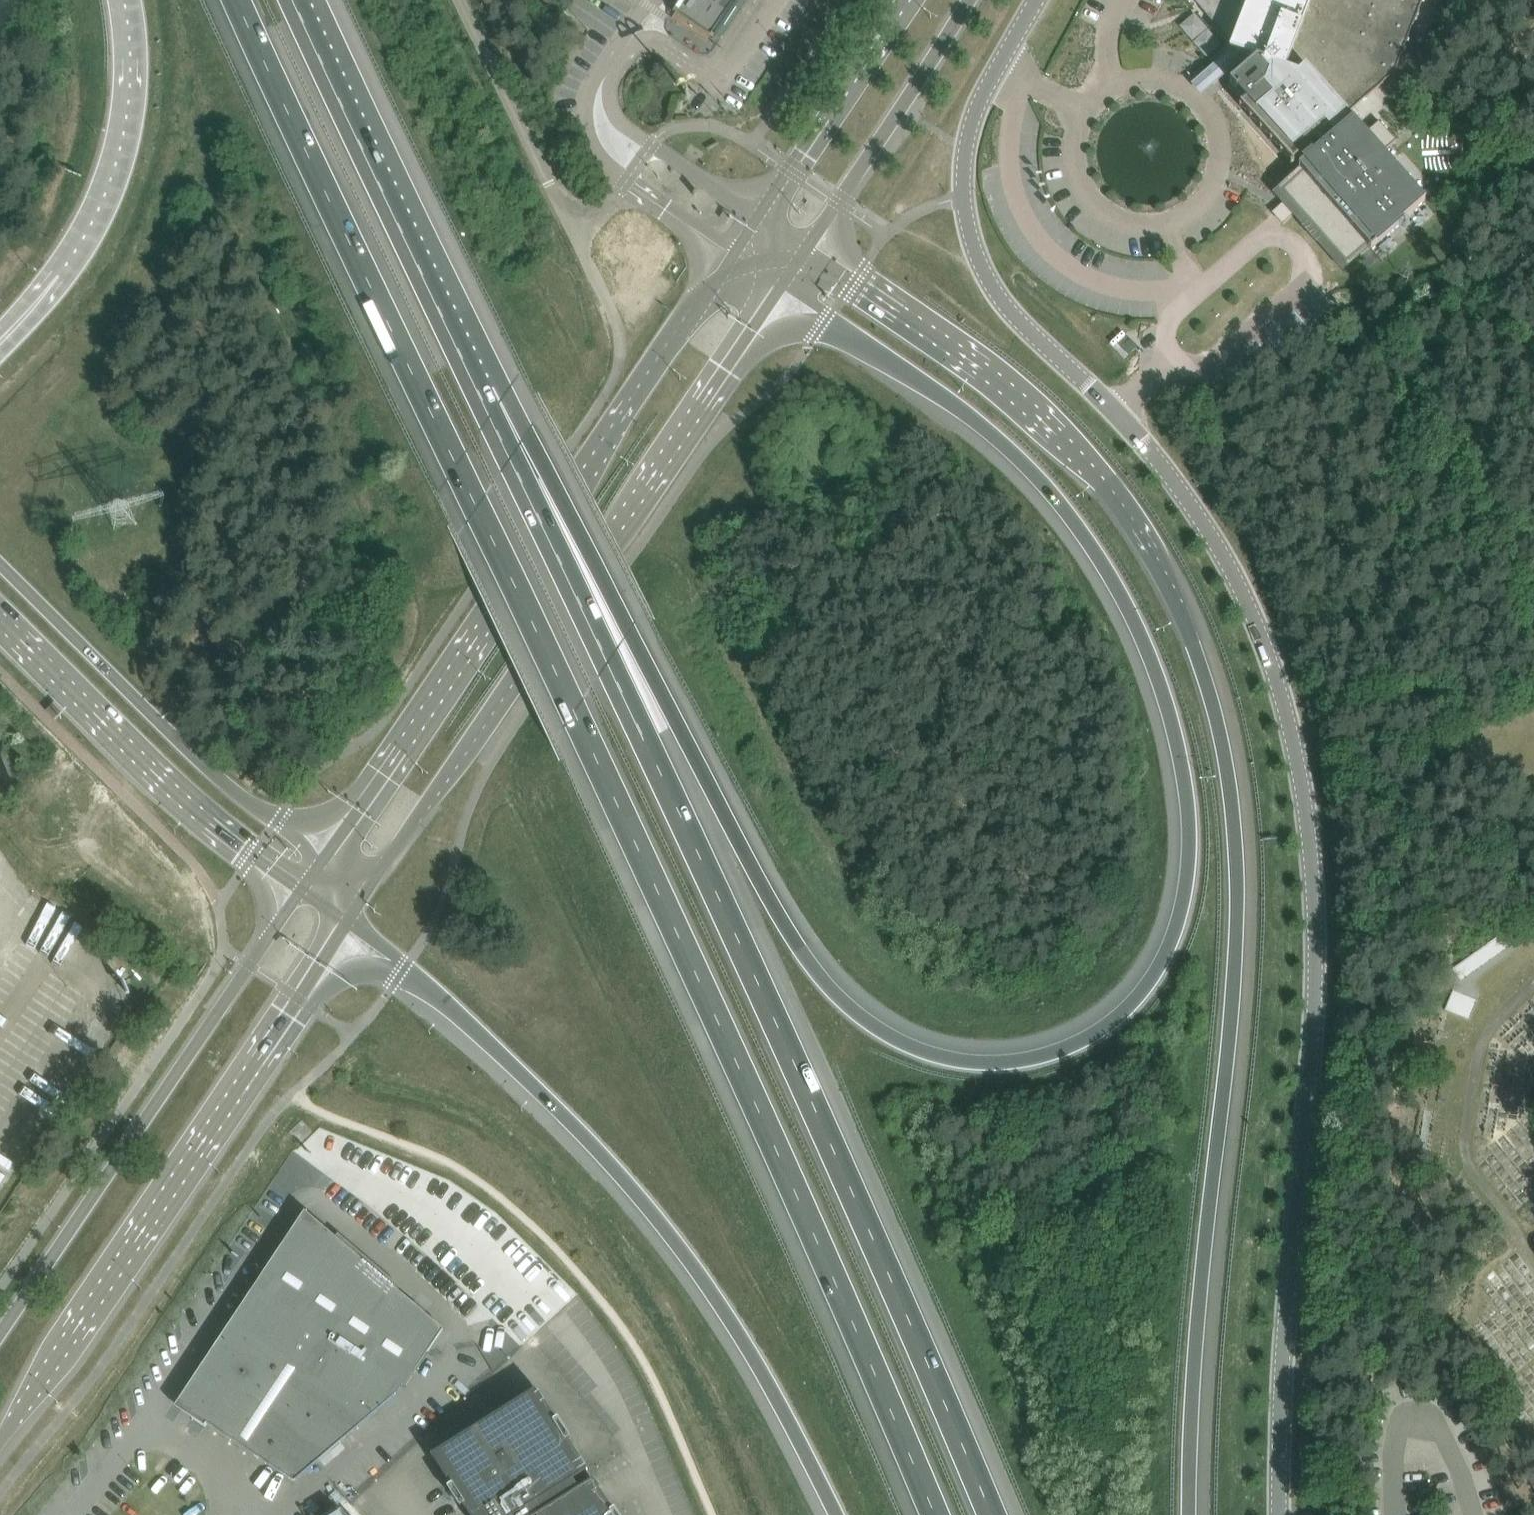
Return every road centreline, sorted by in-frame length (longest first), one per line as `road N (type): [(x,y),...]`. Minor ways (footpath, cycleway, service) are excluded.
road 1 (motorway): [(778,291),(971,417),(1032,471),(1098,556),(1157,666),(1189,791),(1194,859),(1184,919),(1137,1004),(1106,1033),(1057,1057),(1008,1067),(914,1052),(830,991),(788,935),(527,433),(477,388)]
road 2 (motorway): [(236,0),(575,712),(930,1514)]
road 3 (tertiary): [(1284,1514),(1320,856),(1294,729),(1255,615),(1218,548),(1143,441),(1014,314),(981,269),(961,199),(972,121),(1039,0)]
road 4 (motorway): [(1195,1514),(1209,1216),(1238,930),(1236,822),(1209,683),(1181,610),(1109,498),(1058,437),(949,345),(807,250)]
road 5 (motorway): [(990,1514),(646,741),(477,388)]
road 6 (motorway): [(348,920),(492,1045),(660,1221),(750,1353),(831,1514)]
road 7 (secondary): [(348,920),(778,291)]
road 8 (secondary): [(730,262),(326,857)]
road 9 (secondary): [(0,1442),(348,920)]
road 10 (secondary): [(304,890),(0,1331)]
road 11 (tertiary): [(326,857),(210,772),(0,563)]
road 12 (motorway): [(477,388),(294,0)]
road 13 (tertiary): [(0,620),(210,822),(304,890)]
road 14 (motorway): [(134,0),(140,87),(114,198),(66,281),(0,355)]
road 15 (unclassified): [(623,187),(578,245),(463,0)]
road 16 (secondary): [(807,250),(961,0)]
road 17 (unclassified): [(650,148),(685,125),(717,123),(751,144),(849,0)]
road 18 (secondary): [(906,0),(759,218)]
road 19 (unclassified): [(623,187),(730,262)]
road 20 (unclassified): [(759,218),(650,148)]

